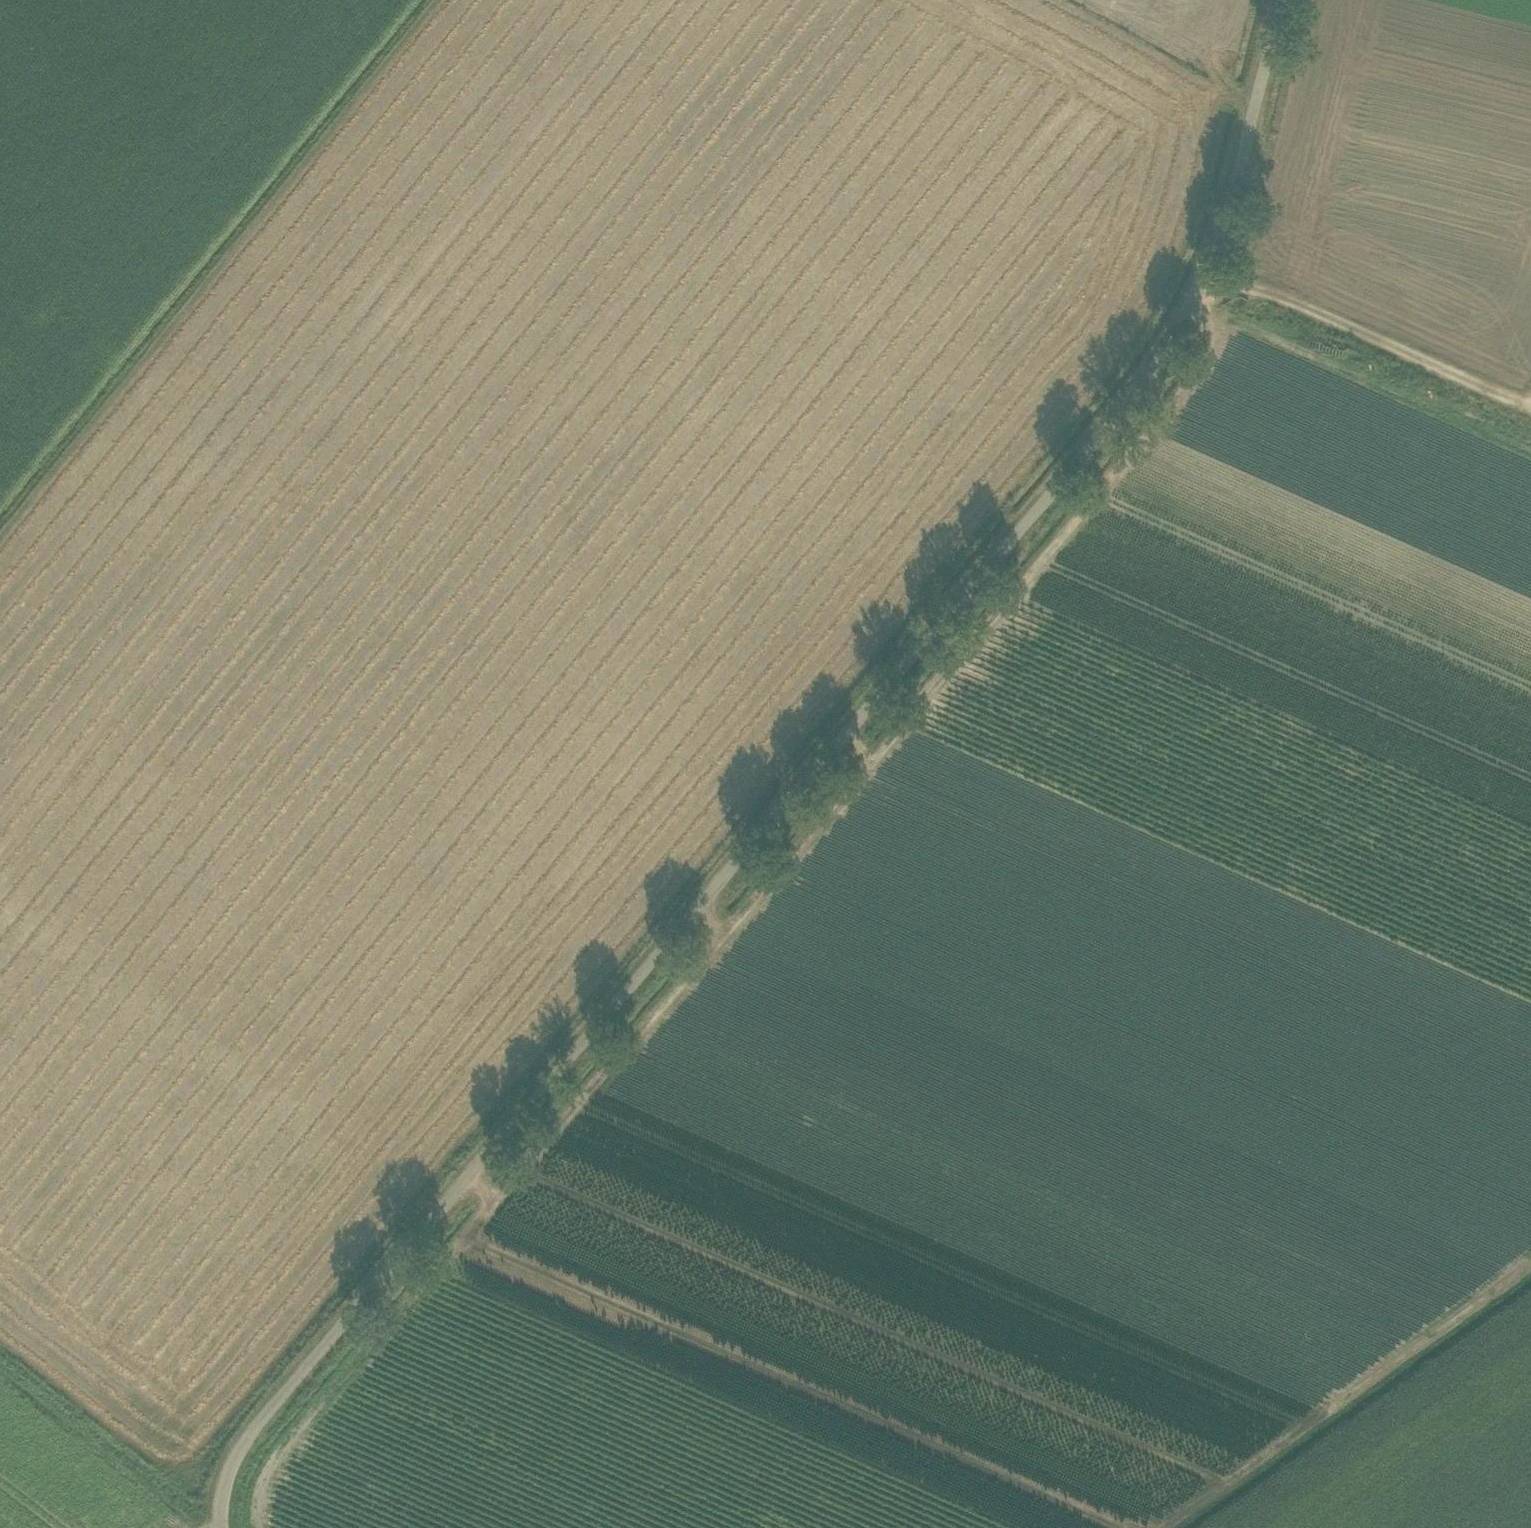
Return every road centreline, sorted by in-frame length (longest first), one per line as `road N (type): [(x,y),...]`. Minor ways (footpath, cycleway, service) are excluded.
road 1 (unclassified): [(223,1527),(231,1466),(262,1420),(1166,343),(1208,263),(1238,173),(1280,0)]

